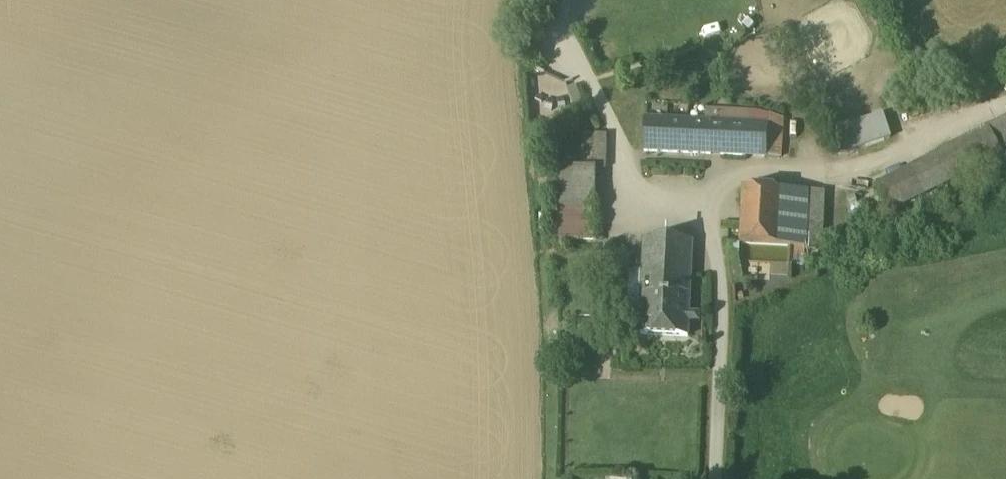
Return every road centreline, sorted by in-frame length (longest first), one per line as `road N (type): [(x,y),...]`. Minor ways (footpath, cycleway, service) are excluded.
road 1 (residential): [(565,0),(563,25),(647,208),(712,242)]
road 2 (unclassified): [(718,478),(723,317),(712,242)]

